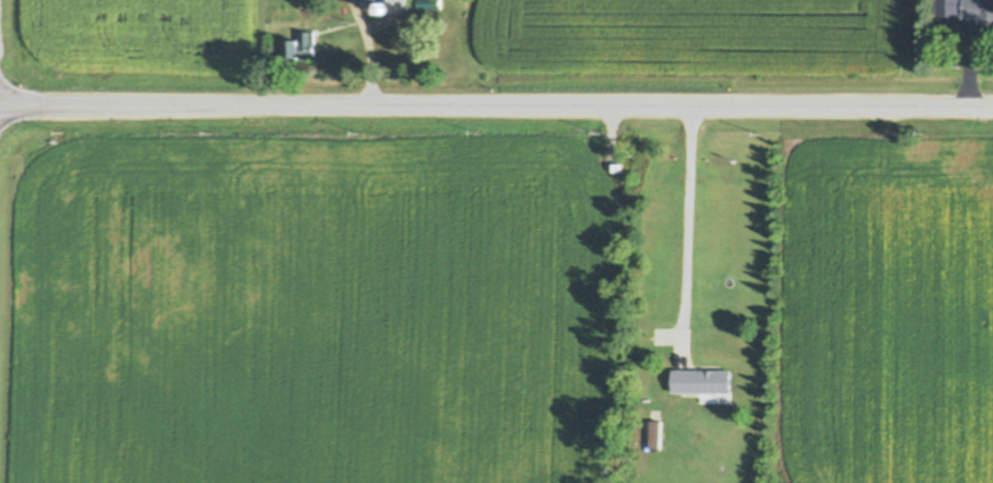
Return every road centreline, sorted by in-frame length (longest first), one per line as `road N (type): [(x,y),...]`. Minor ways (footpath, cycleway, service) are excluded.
road 1 (tertiary): [(0,108),(992,110)]

